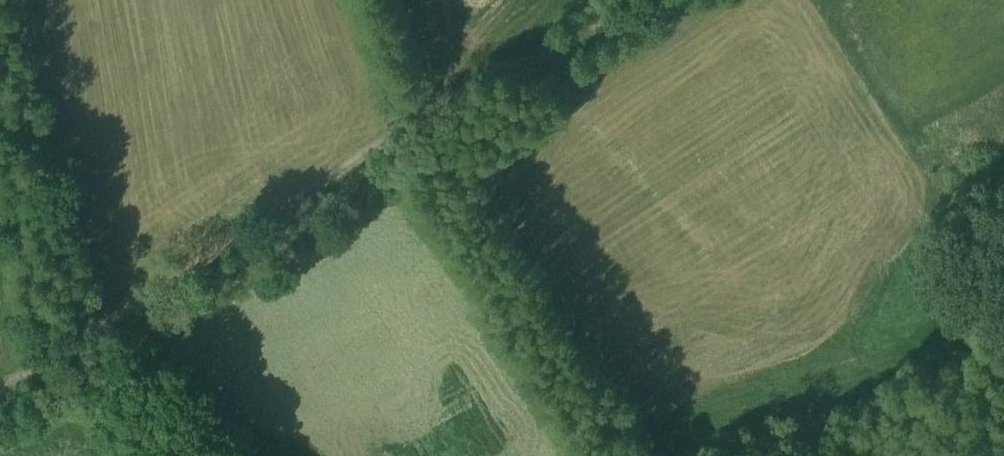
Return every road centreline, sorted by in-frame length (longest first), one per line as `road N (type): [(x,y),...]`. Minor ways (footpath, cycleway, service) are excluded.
road 1 (track): [(0,398),(432,120)]
road 2 (track): [(645,455),(432,120)]
road 3 (track): [(668,0),(432,120)]
road 4 (track): [(432,120),(385,0)]

